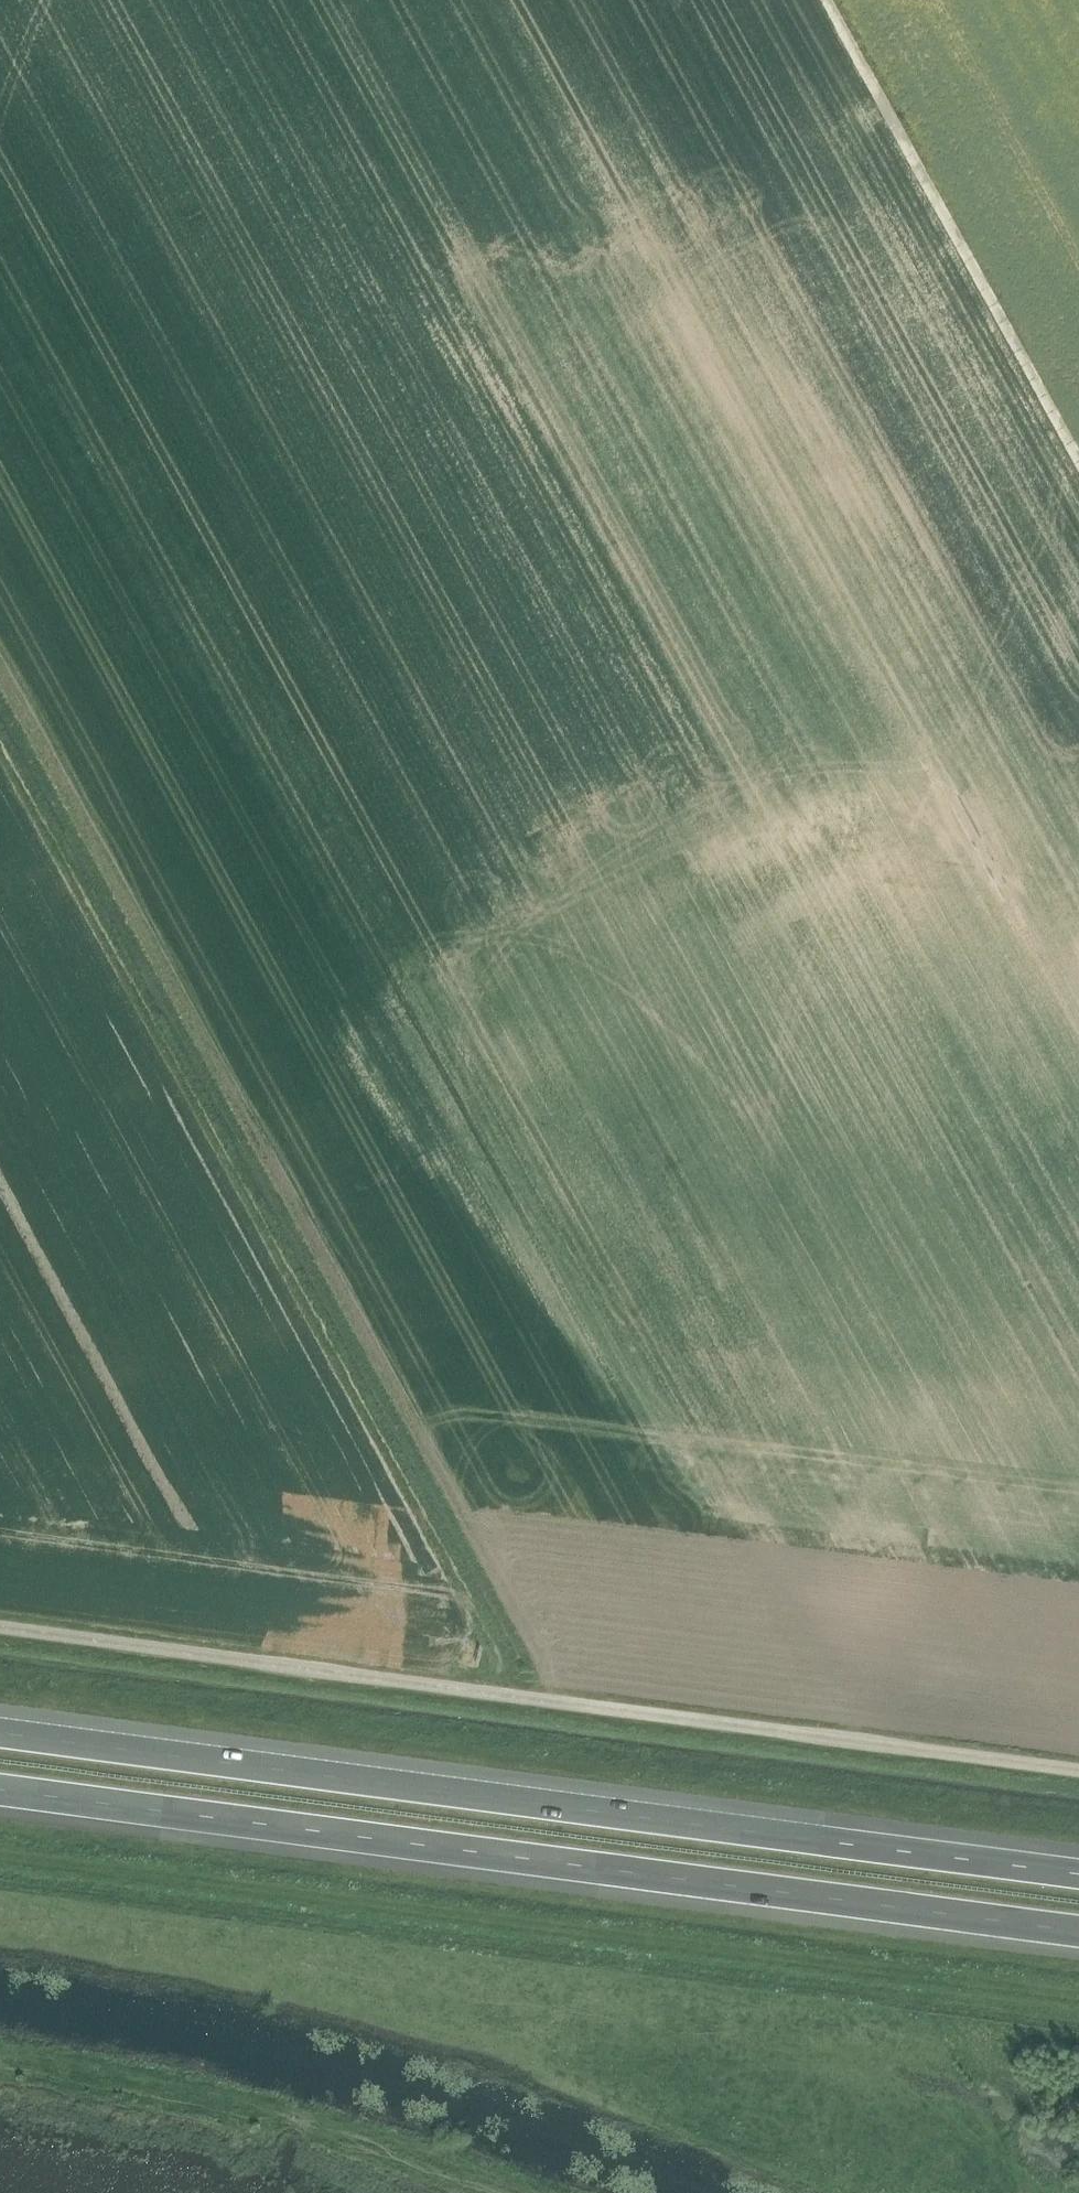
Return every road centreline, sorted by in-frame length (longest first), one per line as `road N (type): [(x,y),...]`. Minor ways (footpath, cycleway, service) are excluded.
road 1 (motorway): [(1078,1875),(0,1732)]
road 2 (unclassified): [(0,1628),(1078,1769)]
road 3 (motorway): [(0,1792),(1078,1933)]

